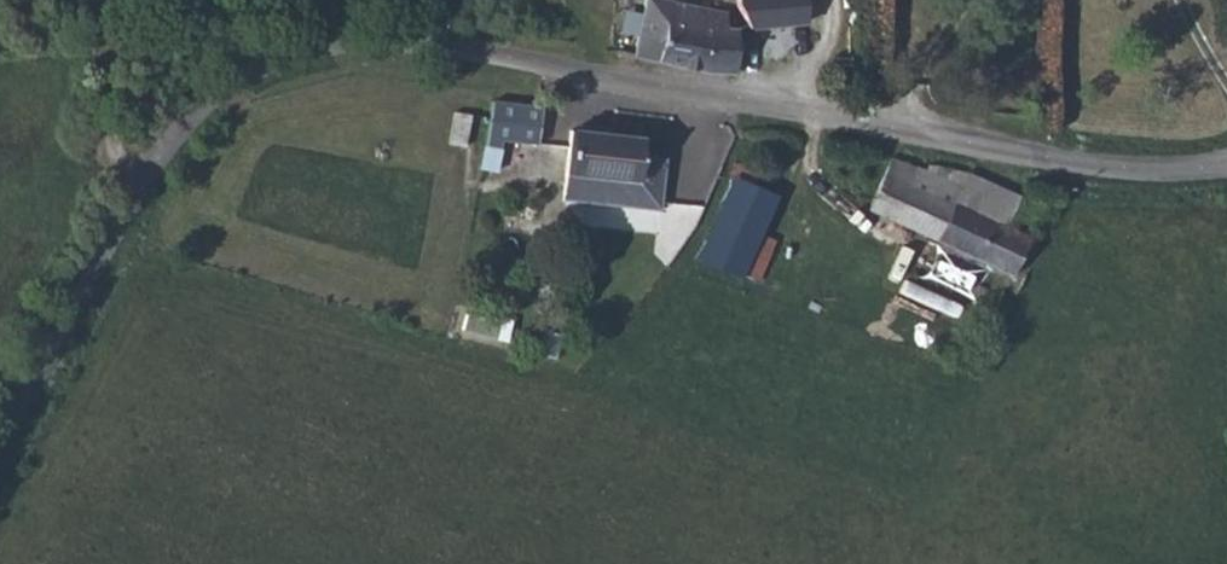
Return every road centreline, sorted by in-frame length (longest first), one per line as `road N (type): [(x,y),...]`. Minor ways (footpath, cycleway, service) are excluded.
road 1 (unclassified): [(0,441),(192,115),(252,69),(313,48),(379,41),(459,46),(1056,160),(1153,171),(1226,166)]
road 2 (track): [(150,176),(124,142),(118,59),(124,0)]

